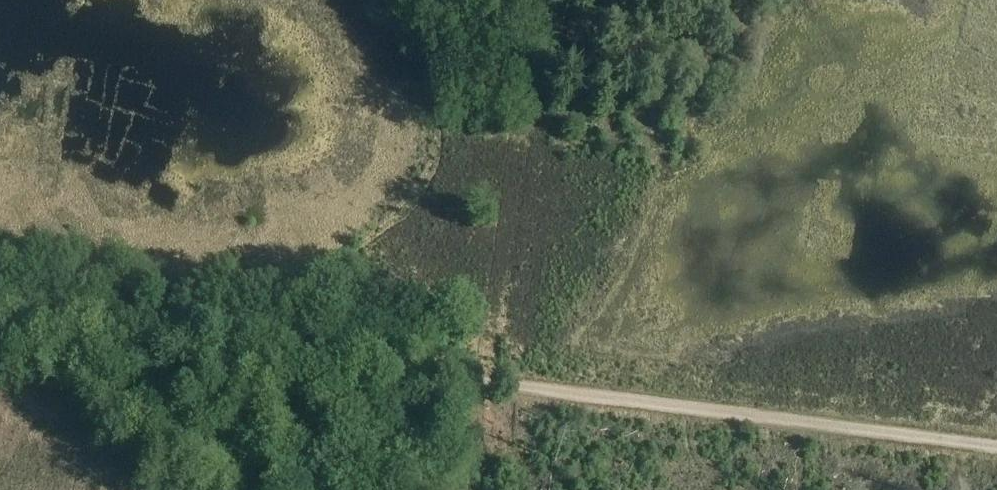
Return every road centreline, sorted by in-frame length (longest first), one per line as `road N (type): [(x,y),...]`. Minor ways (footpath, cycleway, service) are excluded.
road 1 (track): [(305,350),(0,304)]
road 2 (track): [(780,415),(504,381)]
road 3 (track): [(996,443),(780,415)]
road 4 (track): [(504,381),(305,350)]

